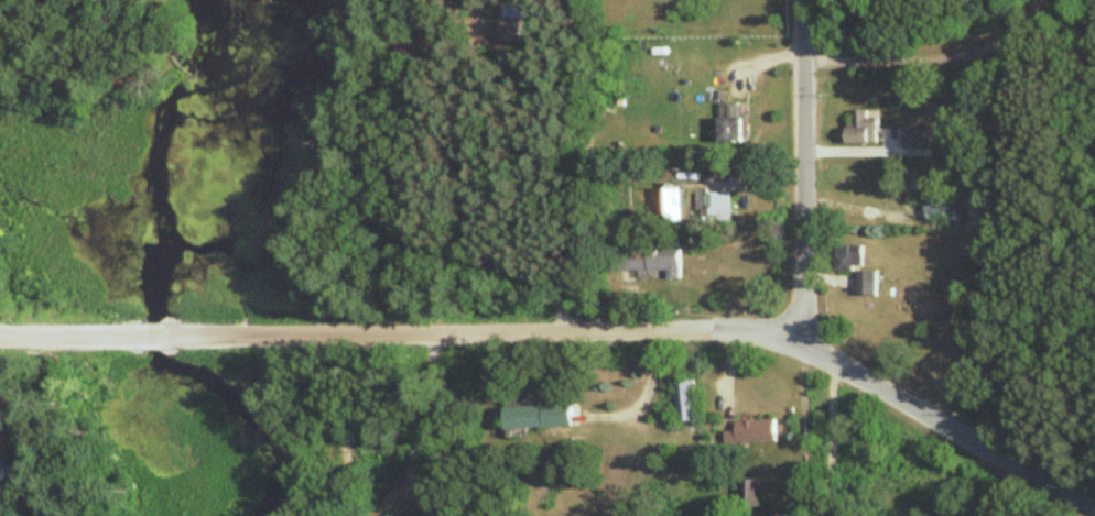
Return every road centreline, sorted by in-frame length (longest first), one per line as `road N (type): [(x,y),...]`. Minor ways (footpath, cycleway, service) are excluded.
road 1 (residential): [(1094,501),(817,351),(800,333),(800,0)]
road 2 (residential): [(800,333),(313,334)]
road 3 (residential): [(313,334),(0,338)]

